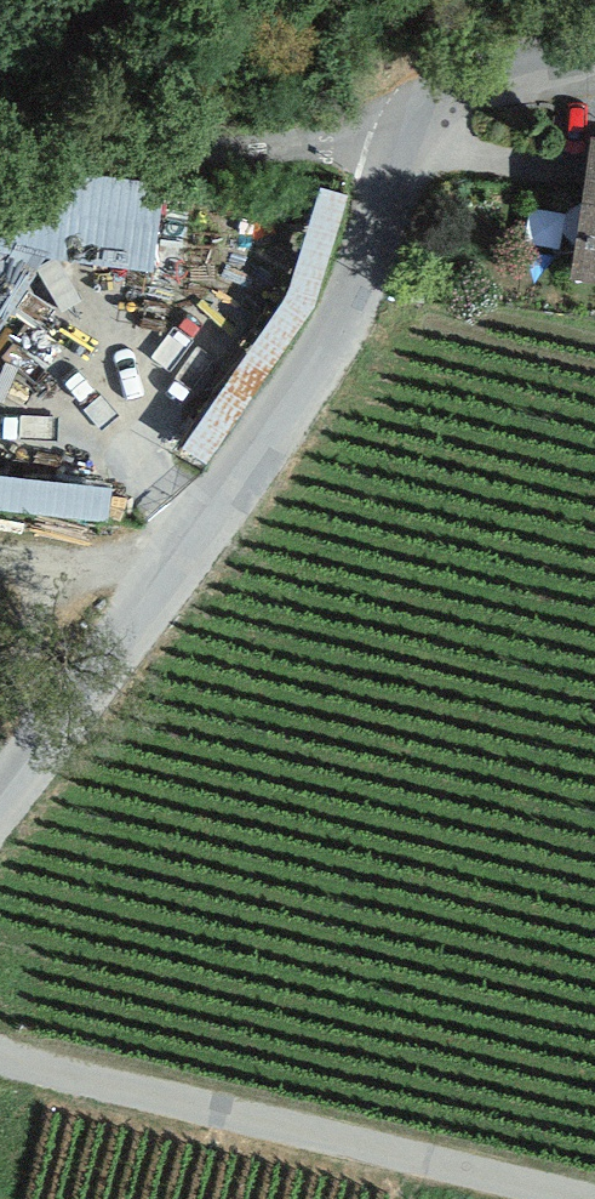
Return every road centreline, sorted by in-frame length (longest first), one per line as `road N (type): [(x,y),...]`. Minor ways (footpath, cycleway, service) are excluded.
road 1 (residential): [(410,136),(0,807)]
road 2 (unclassified): [(574,1198),(0,1058)]
road 3 (unclassified): [(410,136),(0,133)]
road 4 (residential): [(594,77),(410,136)]

